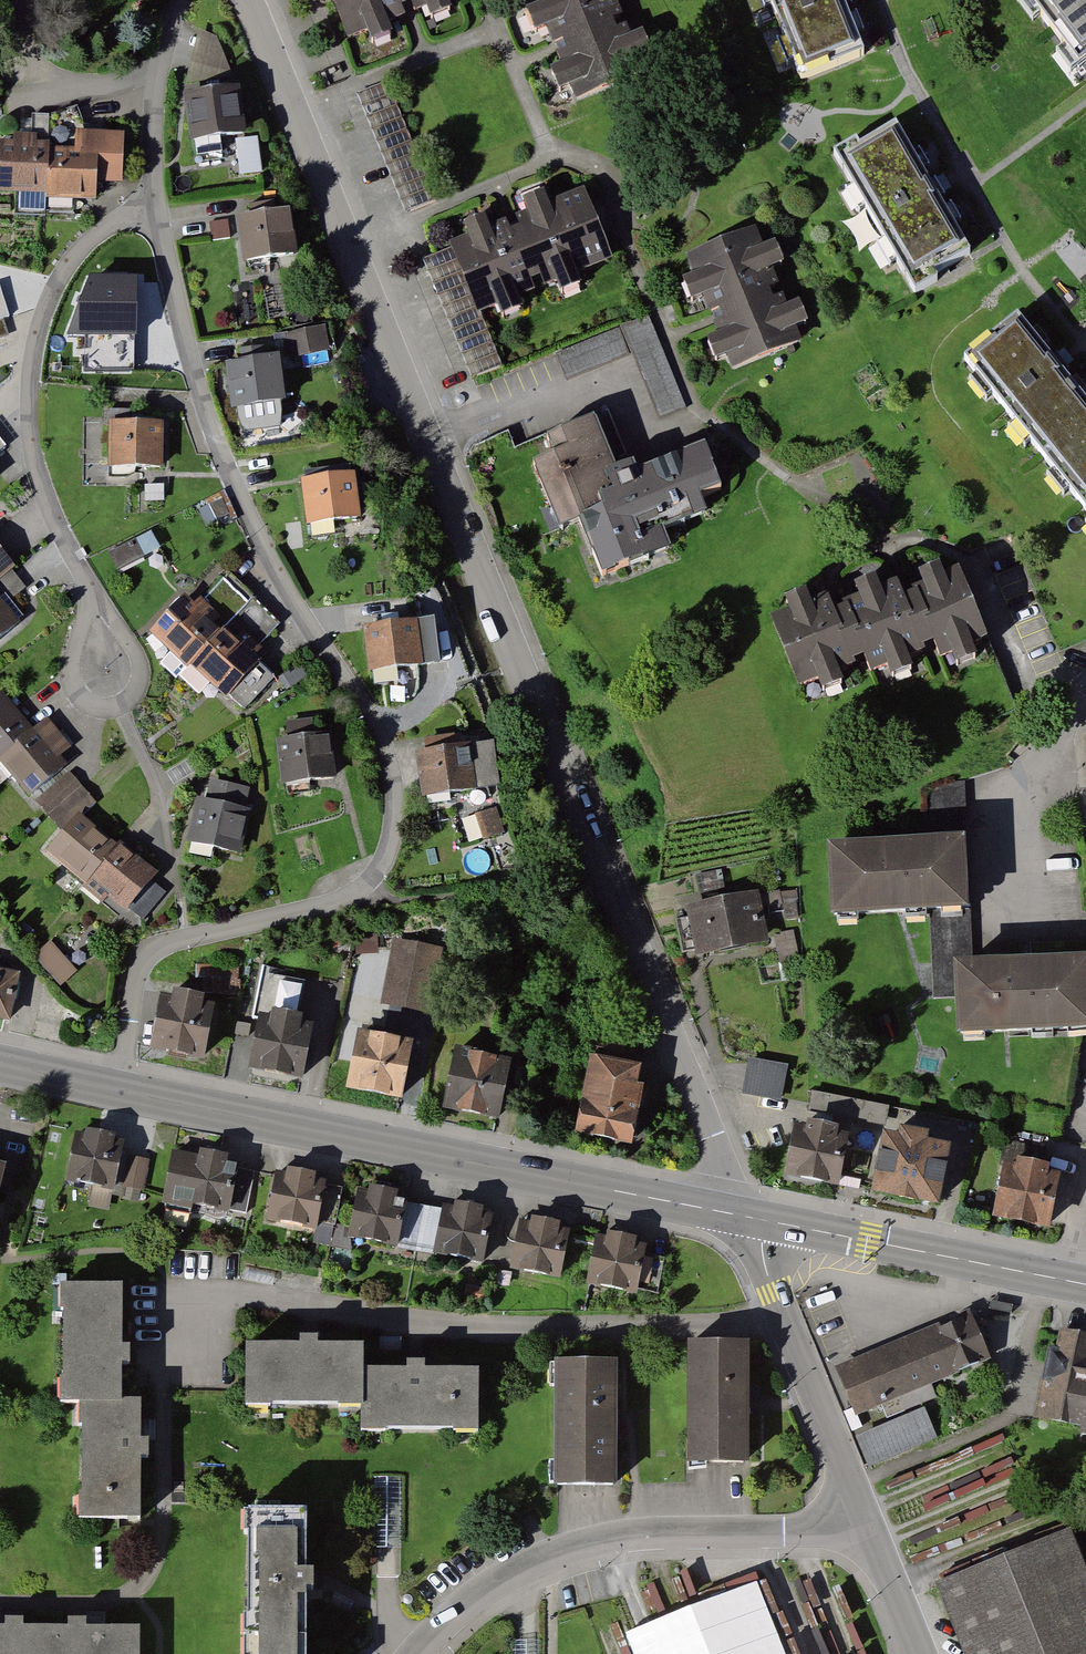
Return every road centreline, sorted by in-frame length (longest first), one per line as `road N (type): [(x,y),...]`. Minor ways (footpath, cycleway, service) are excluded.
road 1 (residential): [(744,1216),(246,0)]
road 2 (residential): [(154,206),(211,429),(261,546),(375,729),(392,771),(394,810),(388,854),(370,881),(340,901),(156,949),(140,967),(116,1089)]
road 3 (primary): [(116,1089),(744,1216)]
road 4 (residential): [(420,1653),(510,1576),(595,1542),(829,1529),(857,1519)]
road 5 (residential): [(154,206),(106,225),(61,273),(29,374),(30,433),(44,492),(91,591)]
road 6 (primary): [(744,1216),(1085,1285)]
road 7 (residential): [(857,1519),(853,1486),(762,1240),(744,1216)]
road 8 (residential): [(179,0),(154,95),(154,206)]
road 9 (residential): [(91,591),(75,683),(101,709),(121,705)]
road 10 (residential): [(921,1653),(875,1542),(857,1519)]
road 11 (residential): [(121,705),(133,696),(139,663),(91,591)]

